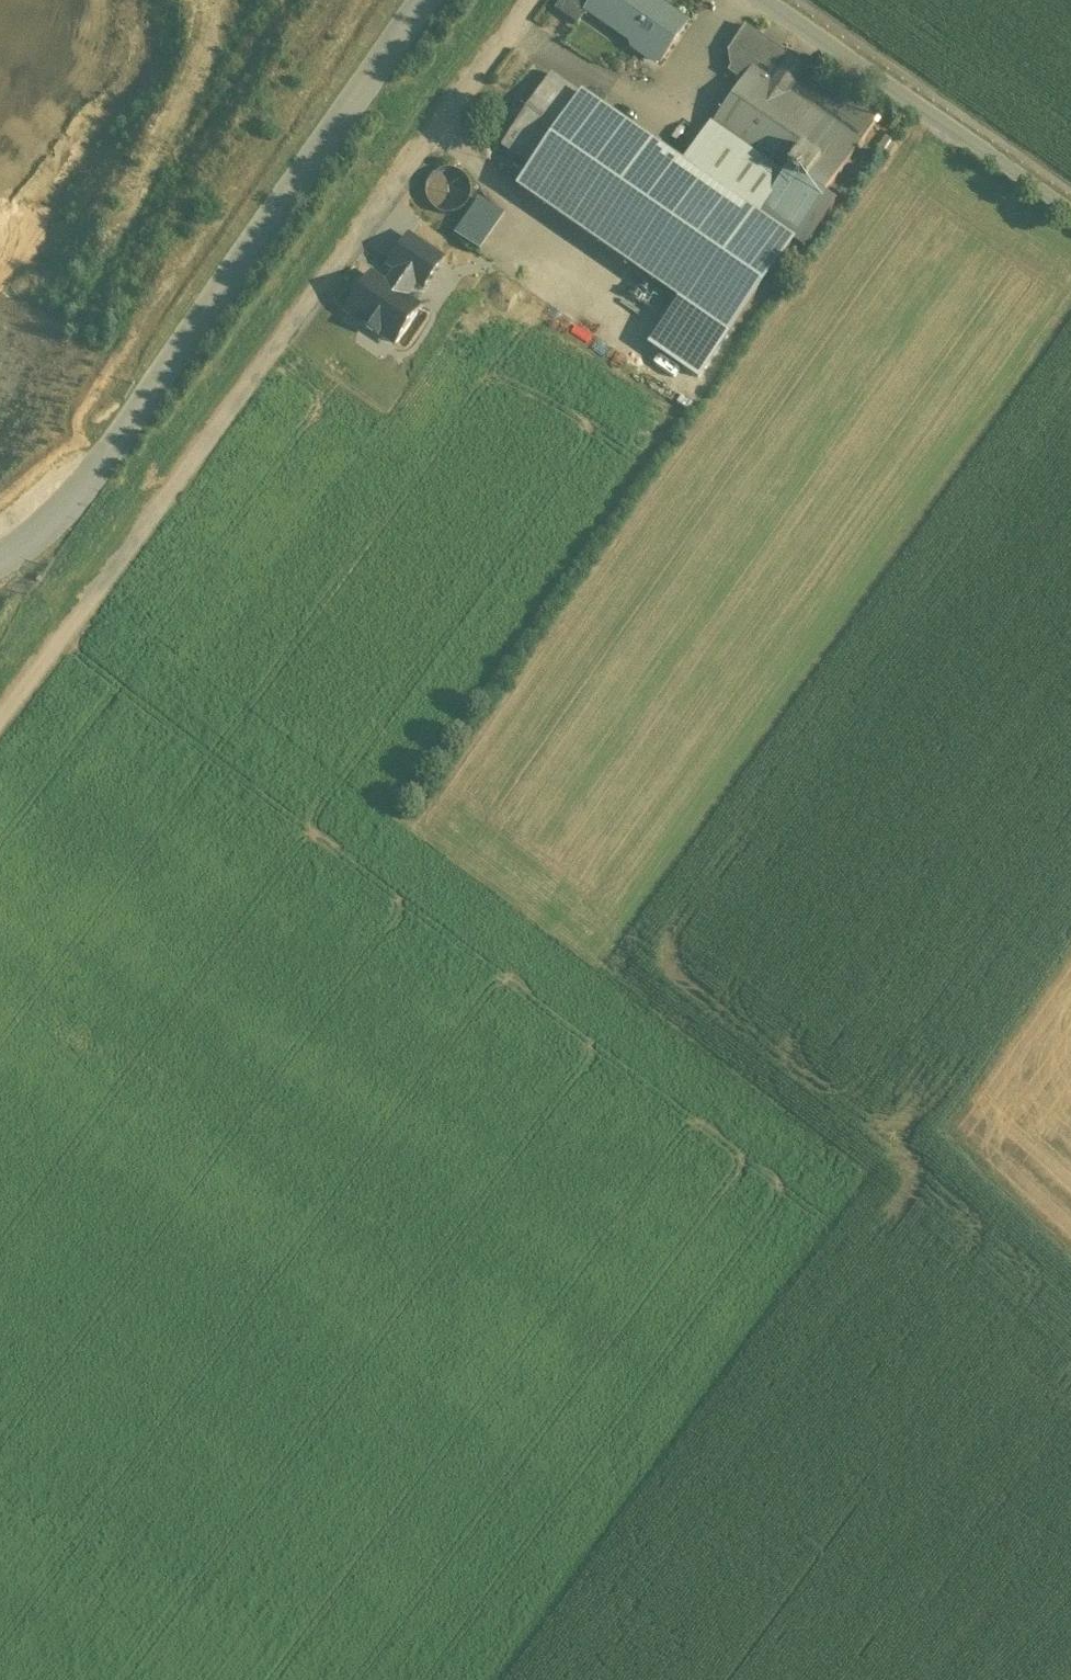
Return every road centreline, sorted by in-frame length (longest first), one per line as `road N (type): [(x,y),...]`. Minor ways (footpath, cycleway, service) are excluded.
road 1 (track): [(527,0),(0,723)]
road 2 (unclassified): [(1070,210),(765,0)]

